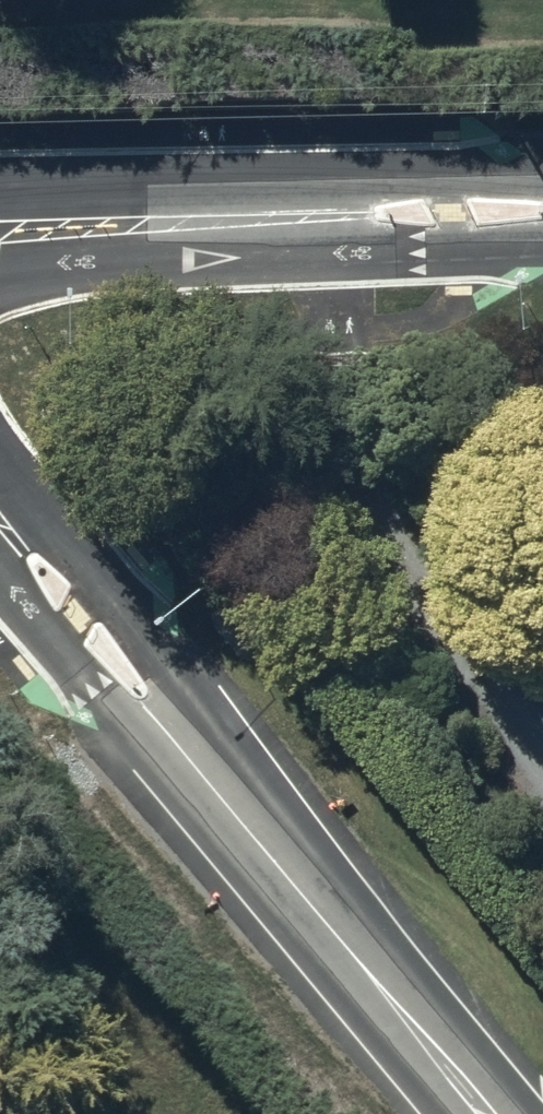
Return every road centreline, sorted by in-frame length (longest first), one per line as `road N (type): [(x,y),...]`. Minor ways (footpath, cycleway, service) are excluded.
road 1 (tertiary): [(542,248),(190,257),(0,275)]
road 2 (tertiary): [(0,189),(426,174),(542,178)]
road 3 (residential): [(184,748),(488,1113)]
road 4 (residential): [(0,463),(165,656),(184,748)]
road 5 (residential): [(184,748),(124,727),(0,577)]

